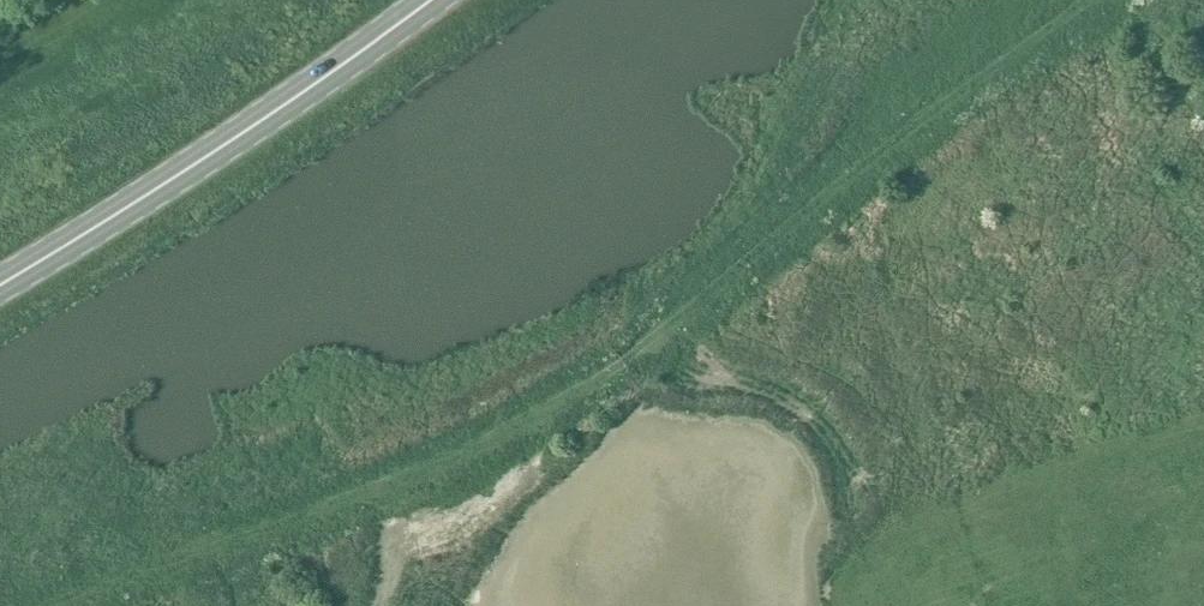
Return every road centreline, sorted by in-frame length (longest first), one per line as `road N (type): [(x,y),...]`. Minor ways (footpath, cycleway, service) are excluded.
road 1 (track): [(1092,0),(868,163),(614,372),(499,439),(51,605)]
road 2 (primary): [(0,284),(167,183),(431,0)]

